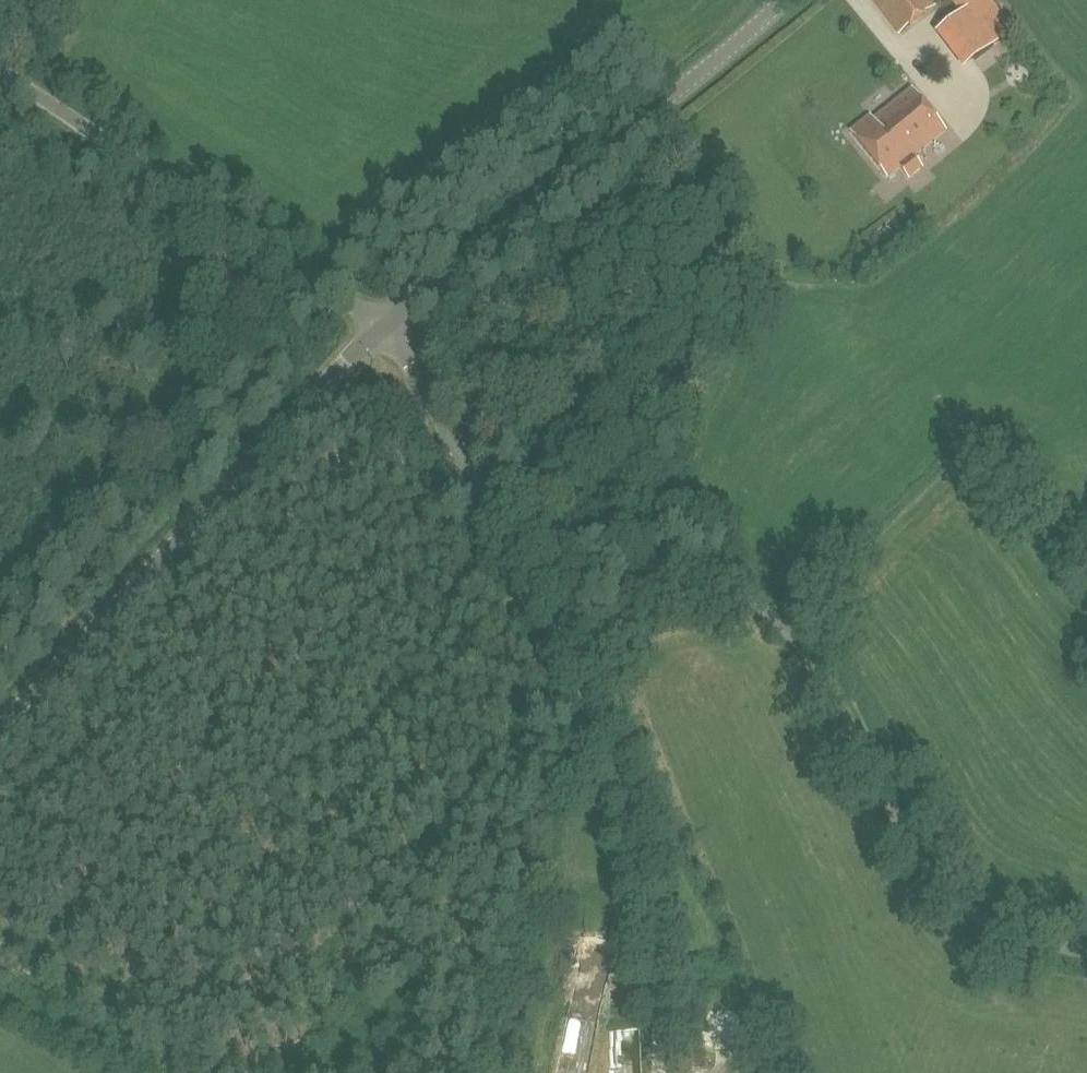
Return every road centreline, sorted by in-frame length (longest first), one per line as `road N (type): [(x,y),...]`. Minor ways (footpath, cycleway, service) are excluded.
road 1 (unclassified): [(1086,954),(1020,938),(958,910),(793,634),(720,591),(507,522),(453,426),(381,331)]
road 2 (unclassified): [(0,737),(381,331)]
road 3 (unclassified): [(381,331),(787,0)]
road 4 (unclassified): [(381,331),(0,75)]
road 5 (track): [(596,713),(528,1072)]

